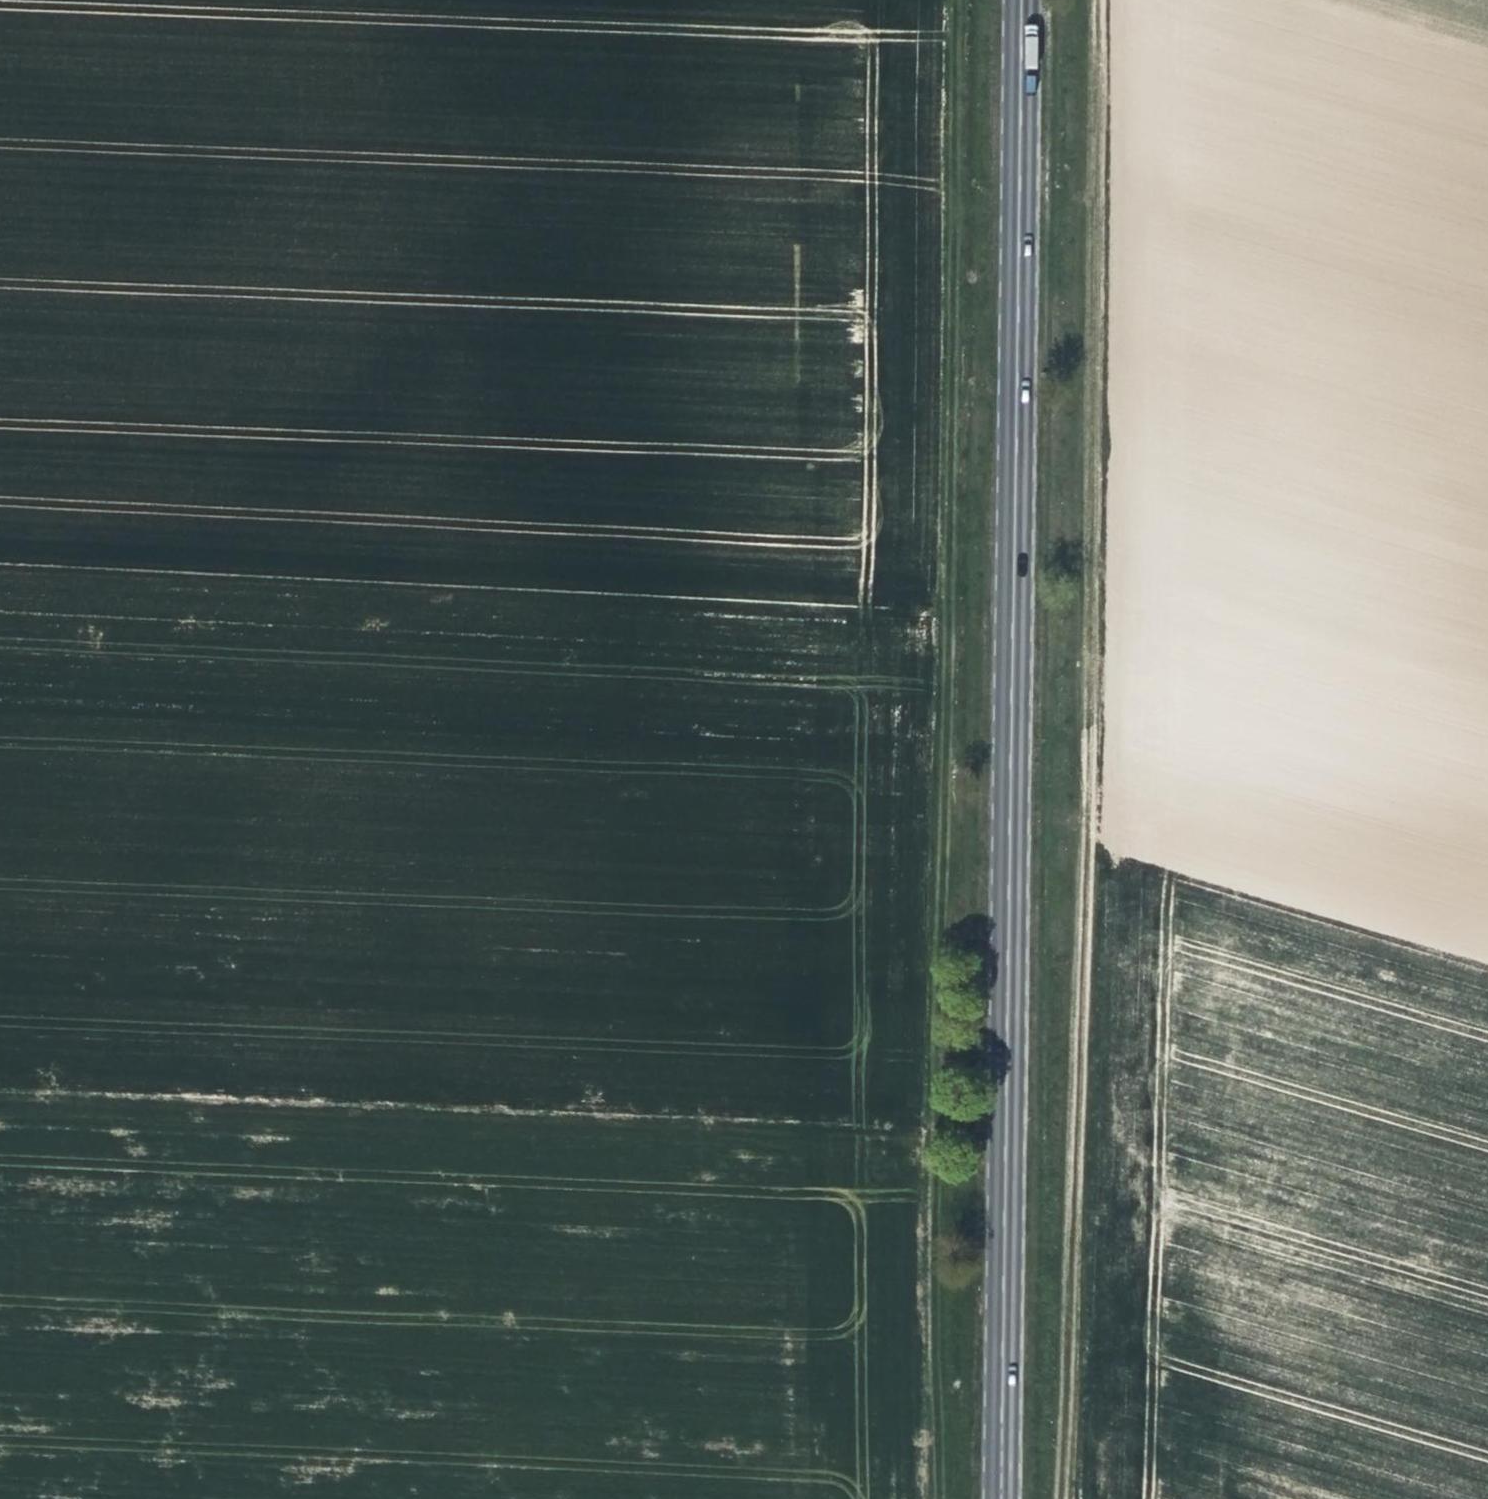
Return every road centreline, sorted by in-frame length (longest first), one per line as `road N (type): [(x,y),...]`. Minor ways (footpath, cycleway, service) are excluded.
road 1 (primary): [(1016,0),(997,1498)]

